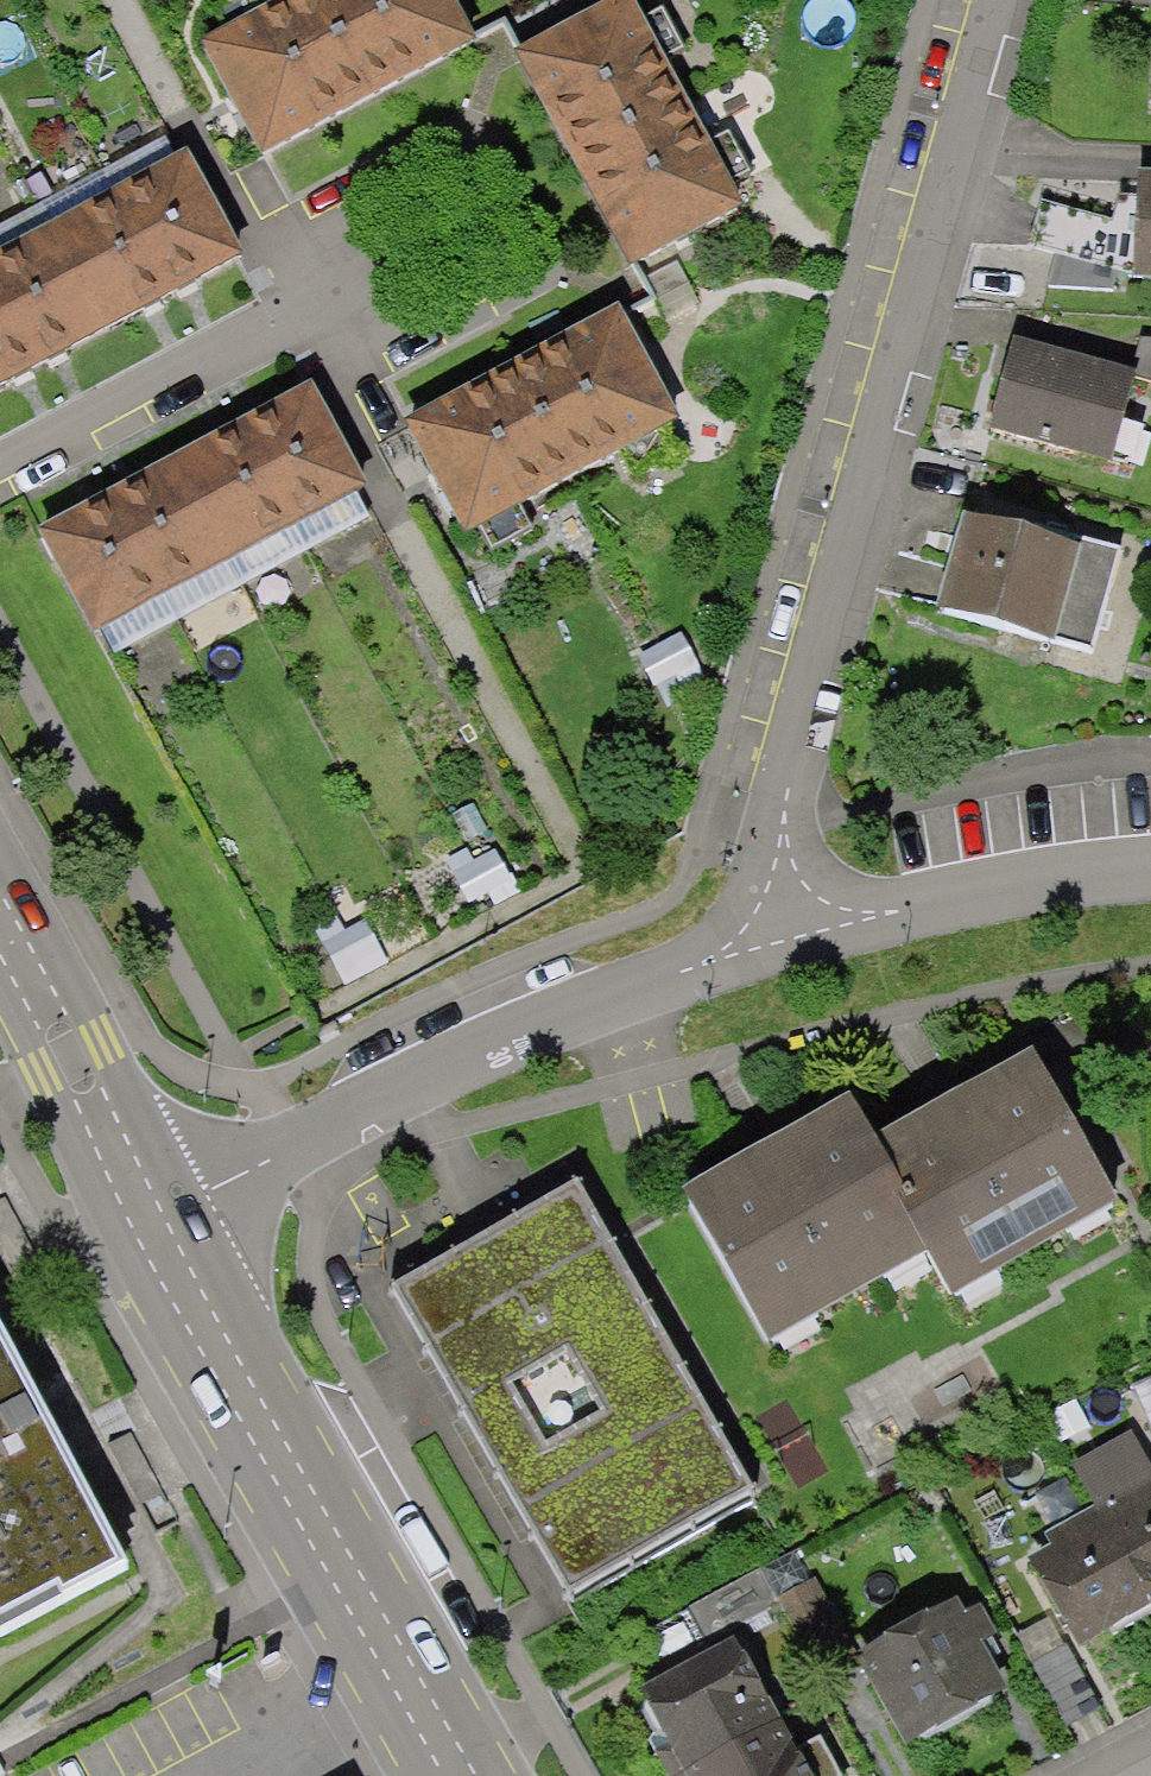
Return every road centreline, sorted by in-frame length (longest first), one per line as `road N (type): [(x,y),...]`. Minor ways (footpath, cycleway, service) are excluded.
road 1 (residential): [(726,958),(995,0)]
road 2 (primary): [(164,1214),(470,1775)]
road 3 (residential): [(164,1214),(492,1046),(726,958)]
road 4 (residential): [(726,958),(981,897),(1150,880)]
road 5 (primary): [(0,926),(164,1214)]

